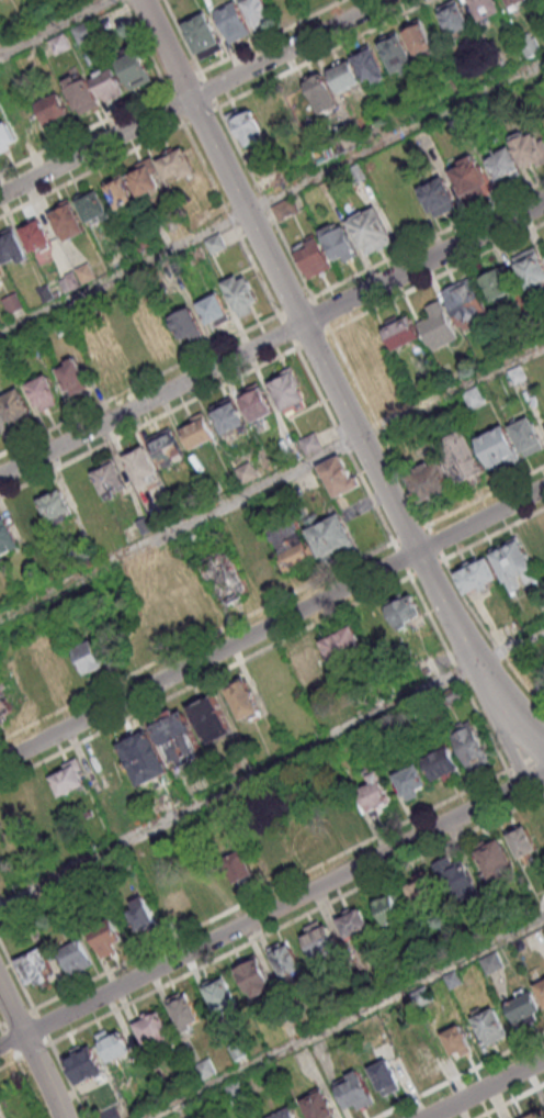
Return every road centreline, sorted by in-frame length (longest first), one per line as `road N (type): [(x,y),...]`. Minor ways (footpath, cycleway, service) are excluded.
road 1 (tertiary): [(543,743),(495,689),(453,617),(145,0)]
road 2 (residential): [(543,203),(0,478)]
road 3 (residential): [(543,489),(0,763)]
road 4 (residential): [(543,774),(0,1046)]
road 5 (residential): [(390,0),(0,196)]
road 6 (tertiary): [(0,990),(60,1117)]
road 7 (residential): [(543,1059),(427,1117)]

